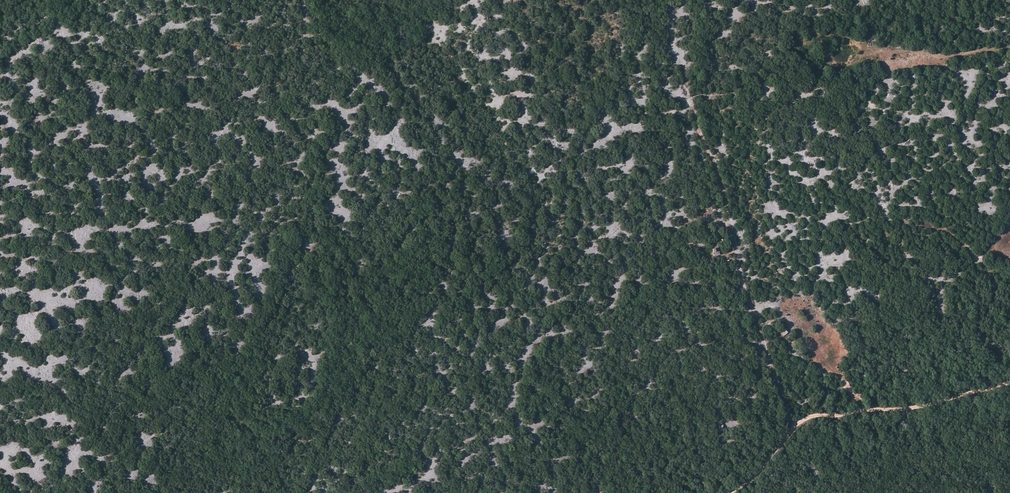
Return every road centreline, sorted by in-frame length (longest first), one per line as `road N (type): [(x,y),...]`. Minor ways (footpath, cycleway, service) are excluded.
road 1 (track): [(1009,382),(906,409),(807,418),(729,492)]

